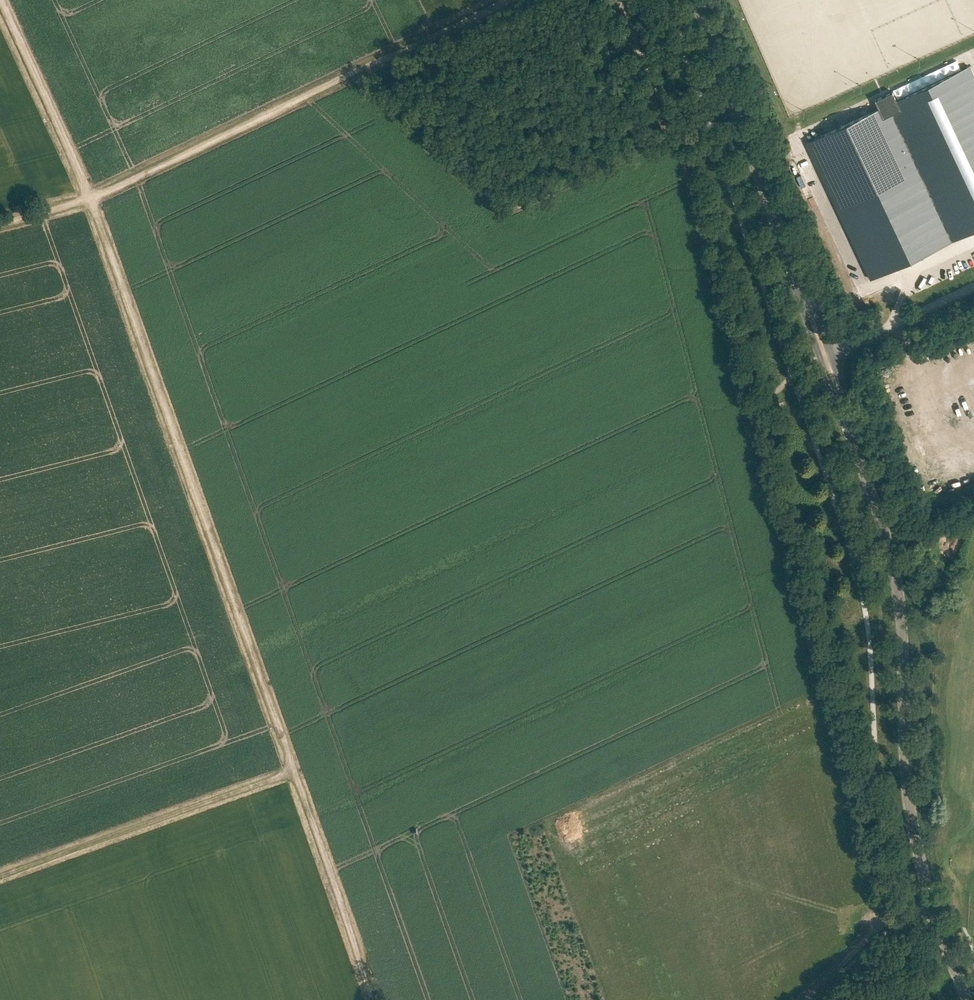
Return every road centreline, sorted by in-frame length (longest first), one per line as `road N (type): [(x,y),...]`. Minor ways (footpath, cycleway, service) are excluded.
road 1 (track): [(294,772),(91,200)]
road 2 (tertiary): [(968,999),(918,857),(893,563),(848,429)]
road 3 (track): [(742,382),(883,934)]
road 4 (track): [(91,200),(503,0)]
road 5 (track): [(625,0),(680,148),(742,382)]
road 6 (track): [(294,772),(0,876)]
road 7 (tertiary): [(797,285),(697,0)]
road 8 (track): [(373,999),(294,772)]
road 9 (track): [(0,2),(91,200)]
road 10 (track): [(807,999),(881,924),(932,905)]
road 11 (unclassified): [(832,352),(973,287)]

